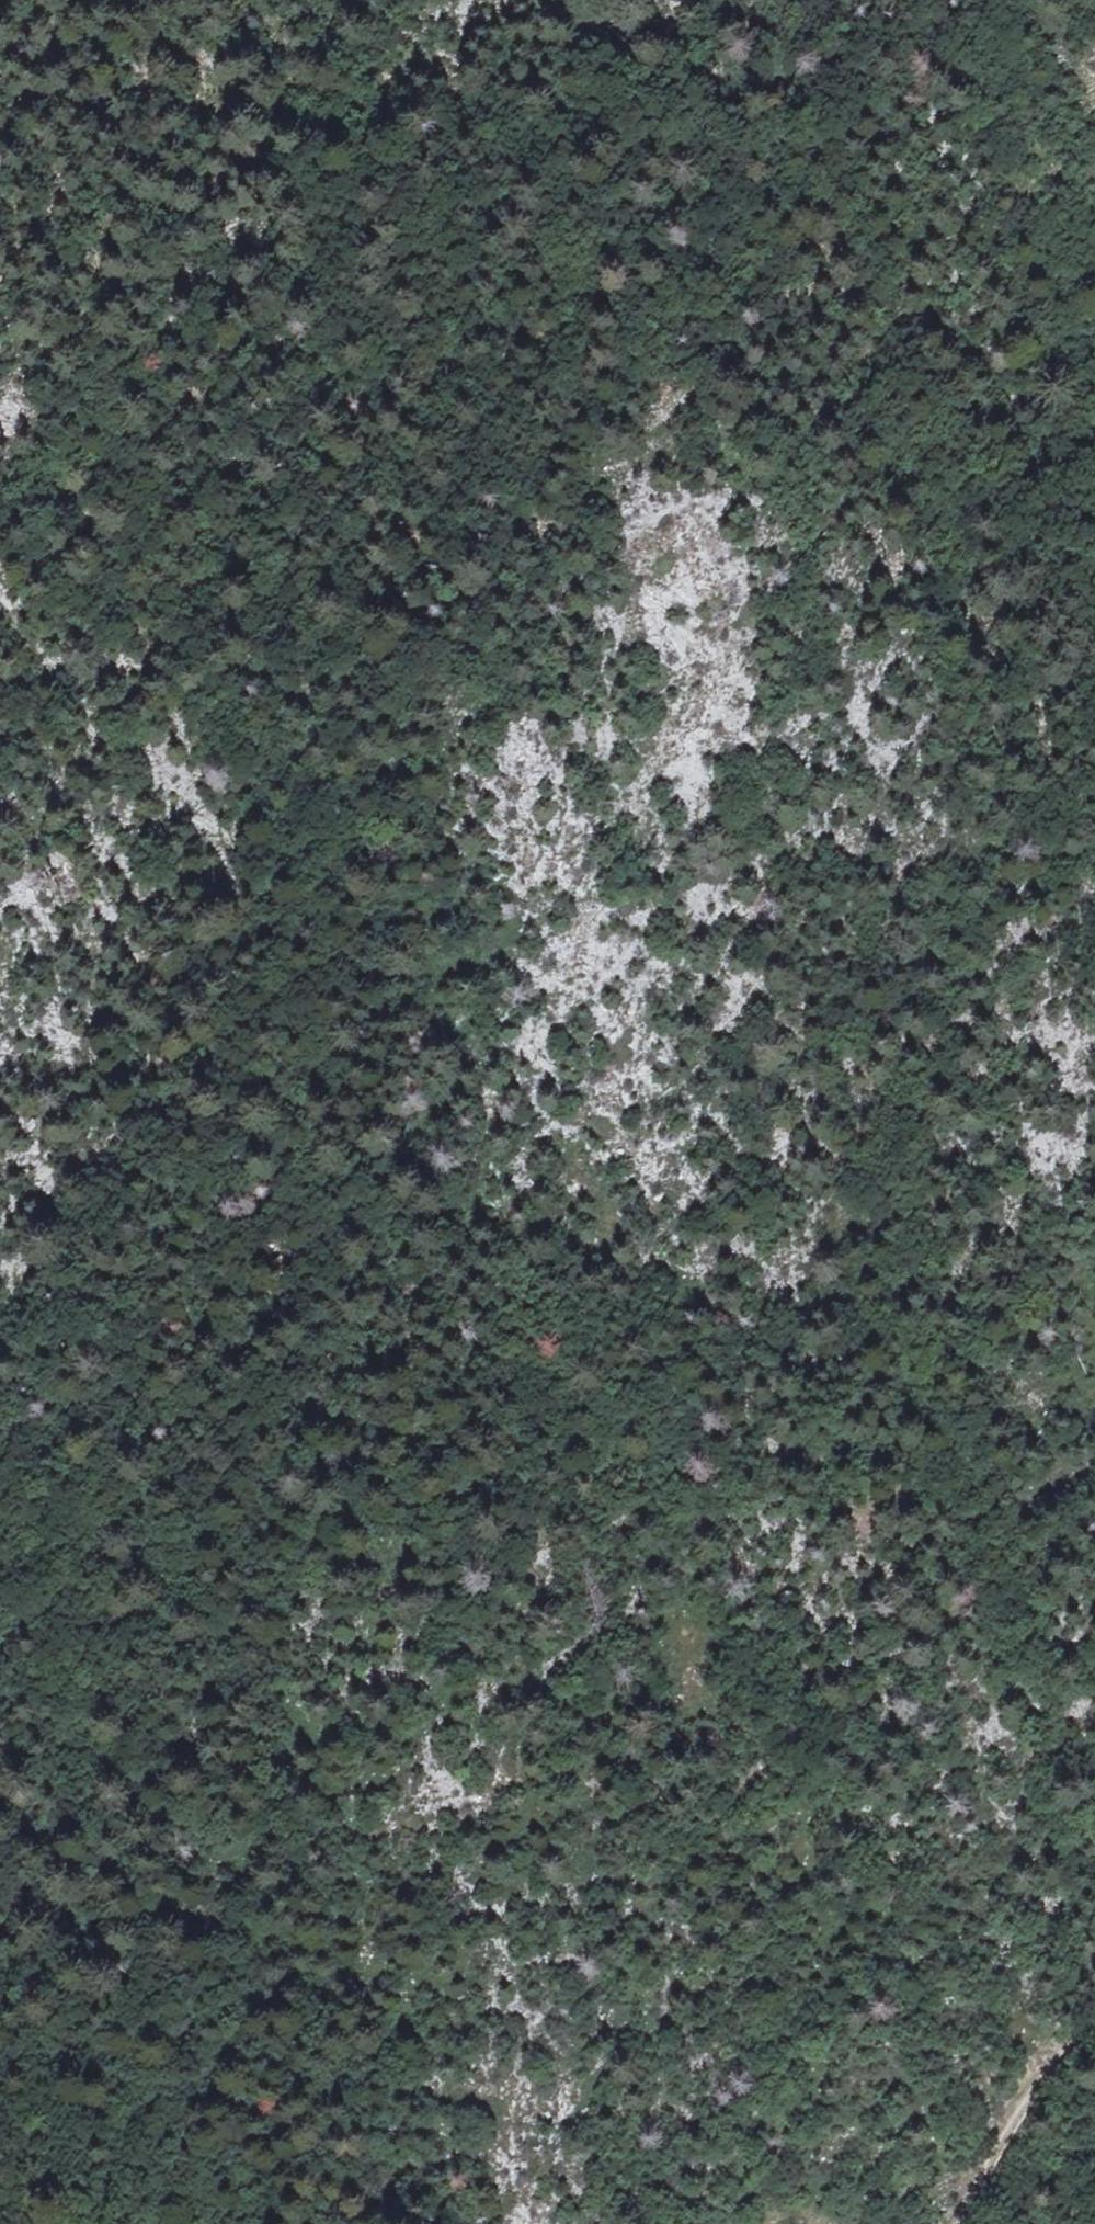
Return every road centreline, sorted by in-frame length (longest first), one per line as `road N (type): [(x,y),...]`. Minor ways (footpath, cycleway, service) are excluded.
road 1 (track): [(966,2223),(986,2170),(1094,2016)]

